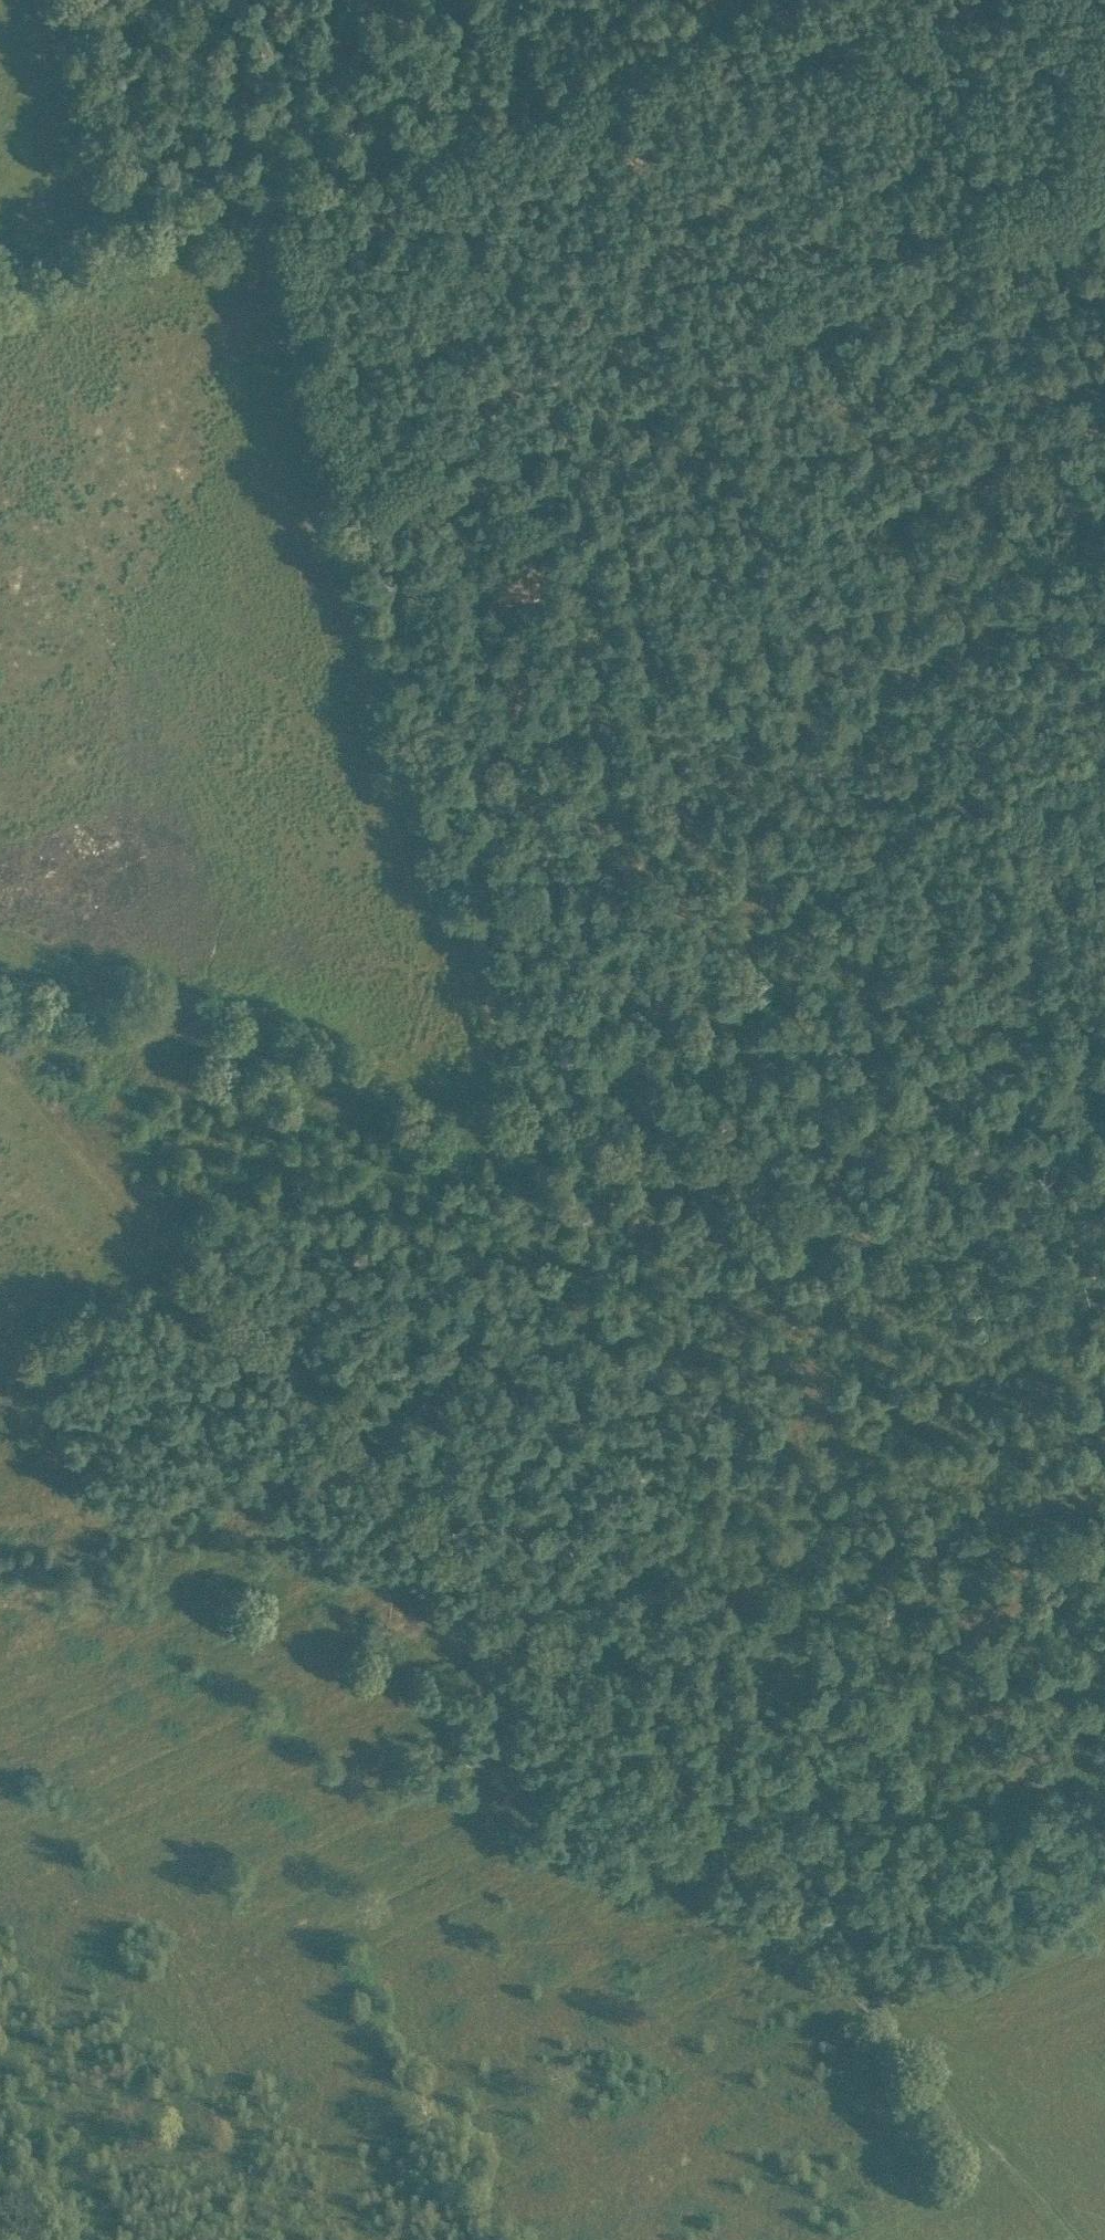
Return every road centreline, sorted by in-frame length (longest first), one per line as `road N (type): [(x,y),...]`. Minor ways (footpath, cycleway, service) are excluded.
road 1 (track): [(0,1034),(255,1338),(1073,2239)]
road 2 (track): [(0,965),(931,1239),(1104,1192)]

